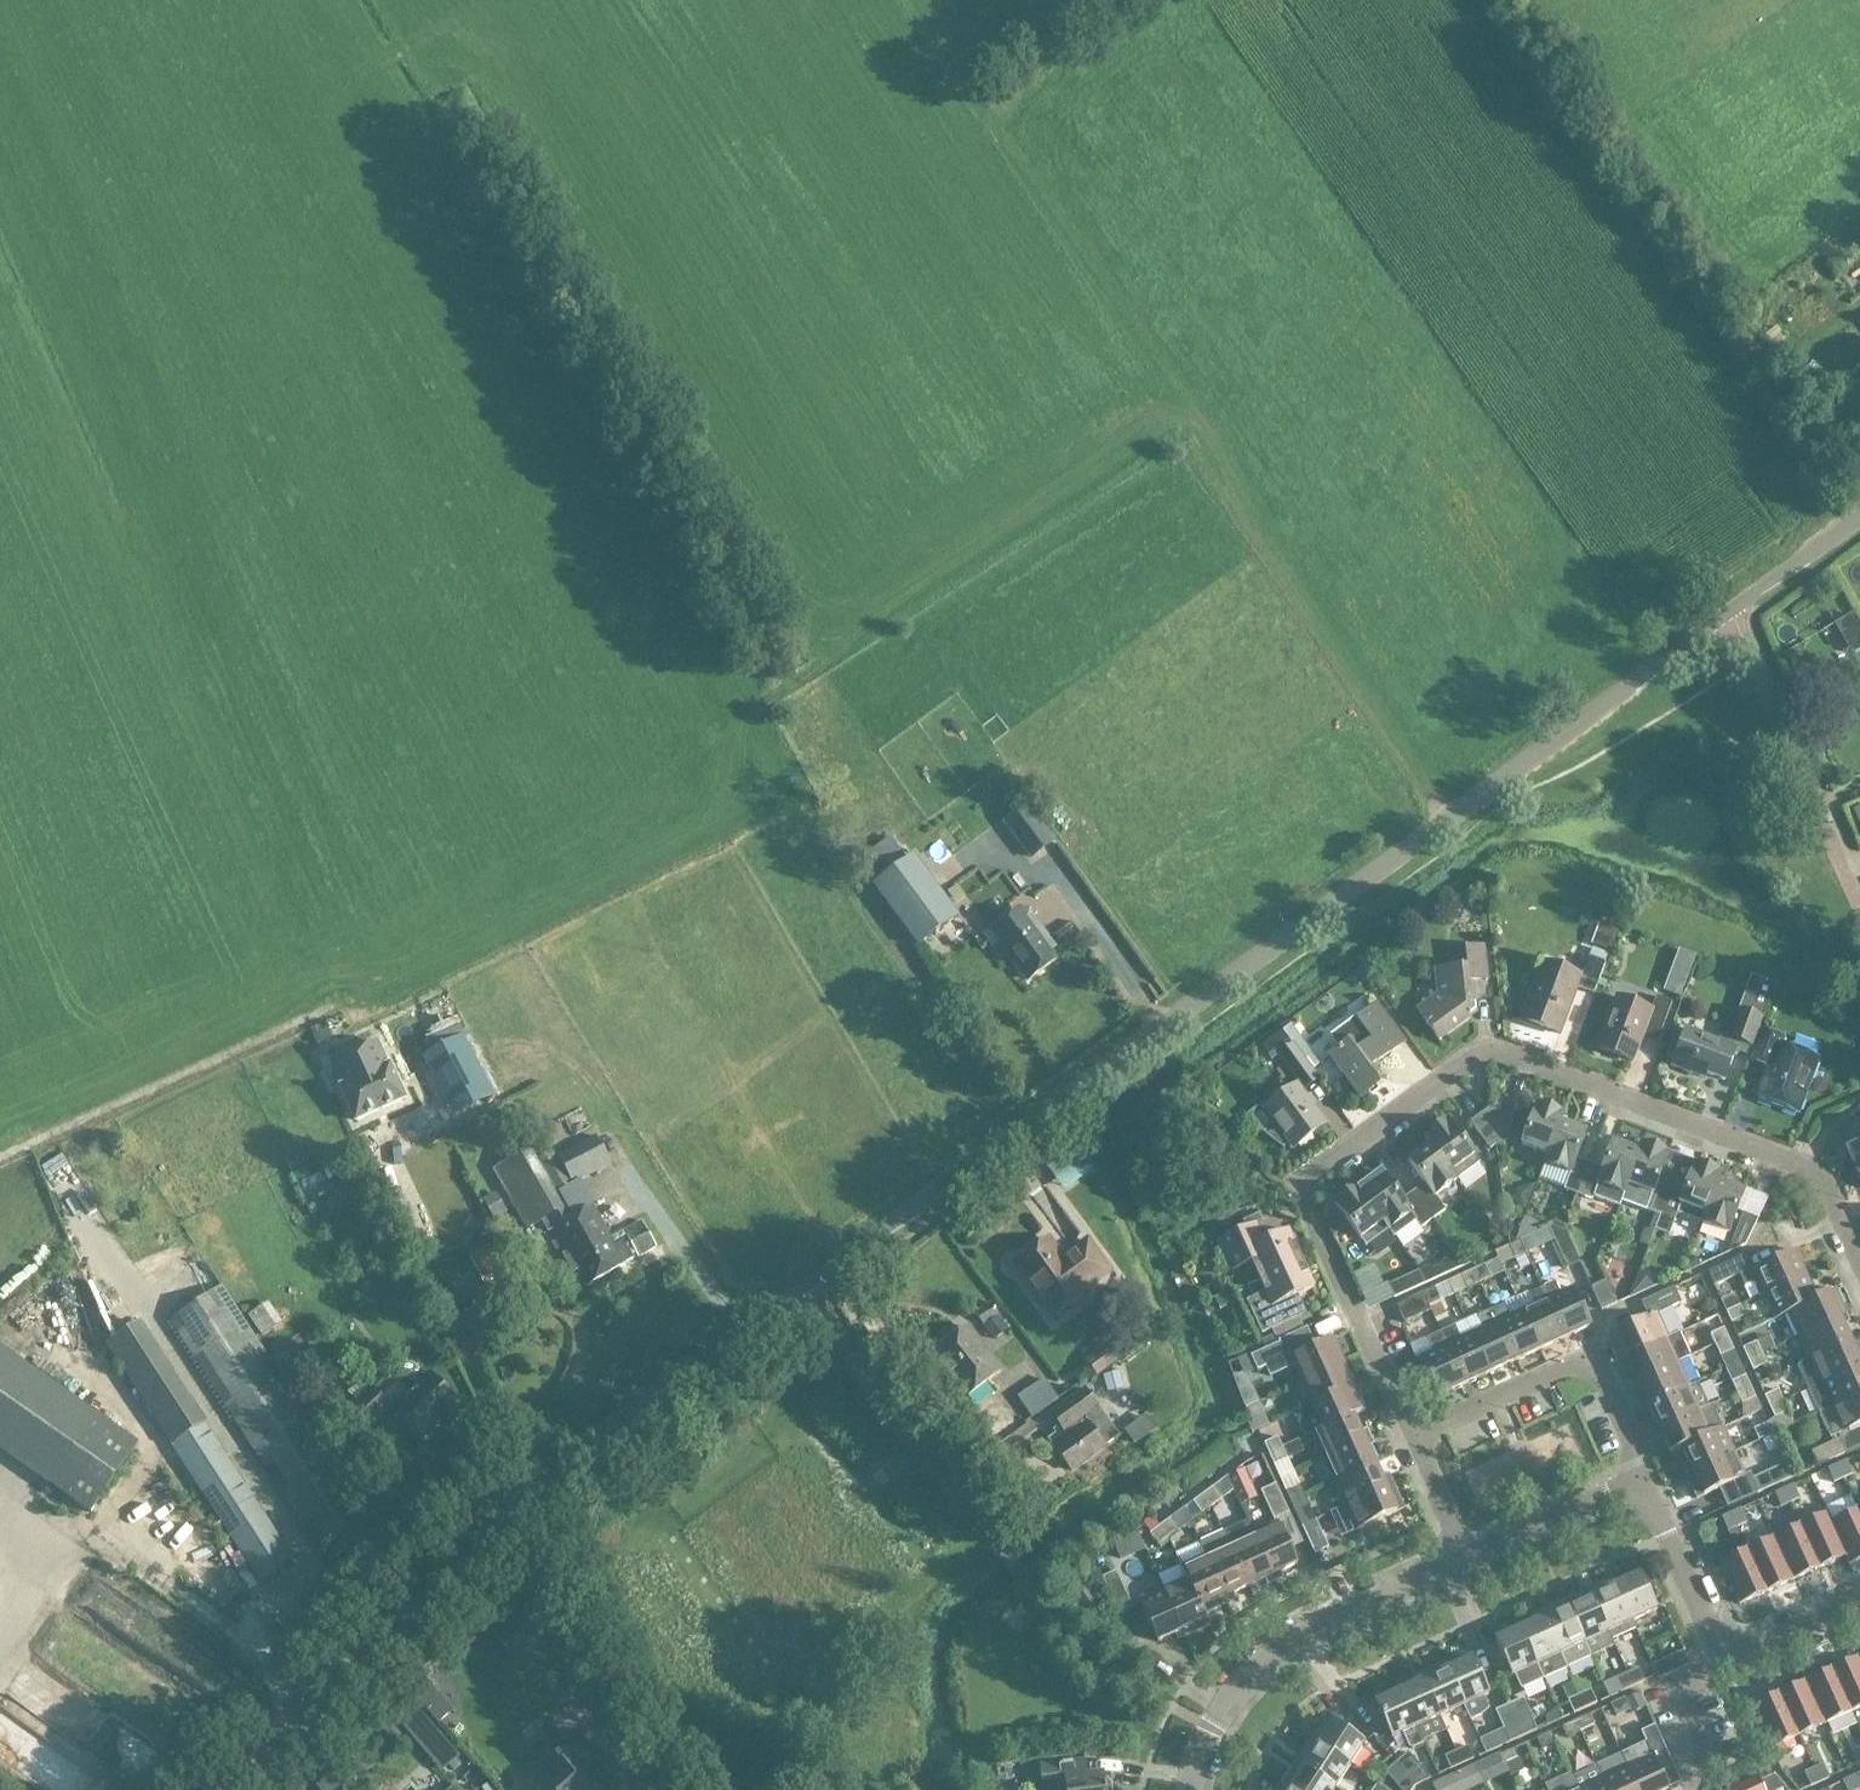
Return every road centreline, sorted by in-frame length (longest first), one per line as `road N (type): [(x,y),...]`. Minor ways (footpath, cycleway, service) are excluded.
road 1 (unclassified): [(229,1789),(532,1491),(1859,514)]
road 2 (residential): [(1859,1258),(1824,1179),(1804,1162),(1498,1050),(1472,1054),(1305,1183),(1307,1205),(1415,1437)]
road 3 (residential): [(1189,1789),(1230,1697),(1273,1654),(1468,1558)]
road 4 (residential): [(1642,1484),(1590,1371),(1573,1361),(1415,1437)]
road 5 (residential): [(1720,1657),(1642,1484)]
road 6 (residential): [(1468,1558),(1642,1484)]
road 7 (residential): [(1720,1657),(1859,1597)]
road 8 (residential): [(1687,1789),(1700,1748),(1697,1678),(1720,1657)]
road 9 (residential): [(1415,1437),(1468,1558)]

